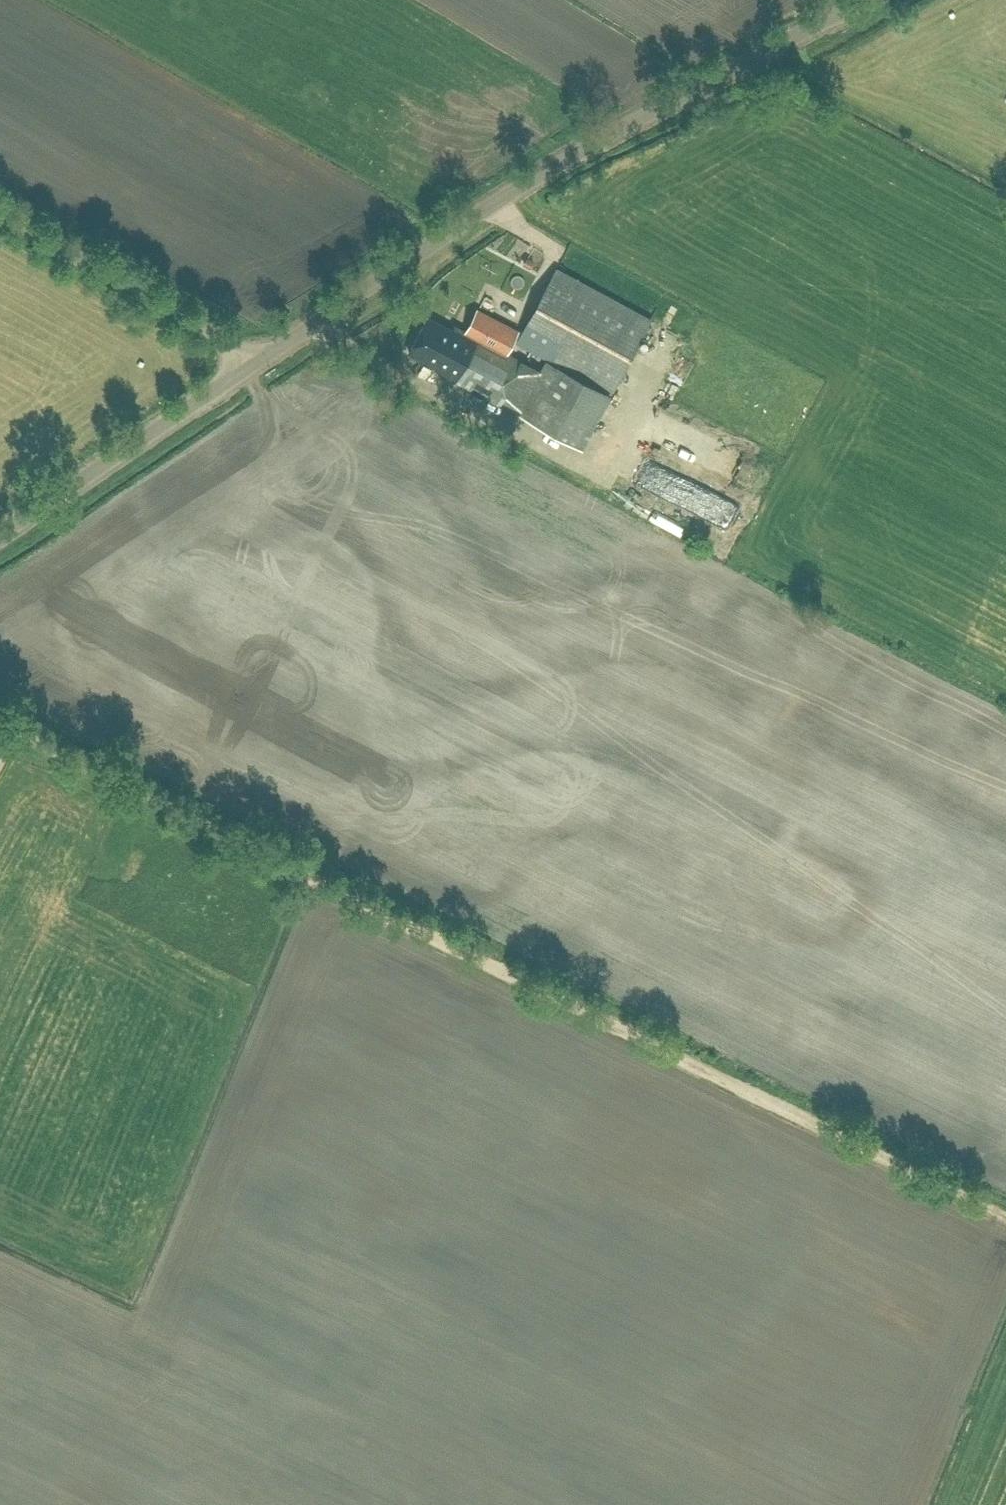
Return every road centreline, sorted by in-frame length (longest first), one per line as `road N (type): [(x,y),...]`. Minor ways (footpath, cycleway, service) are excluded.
road 1 (track): [(1005,1217),(0,719)]
road 2 (unclassified): [(248,364),(575,151),(857,0)]
road 3 (unclassified): [(0,531),(248,364)]
road 4 (unclassified): [(248,364),(220,333),(0,211)]

